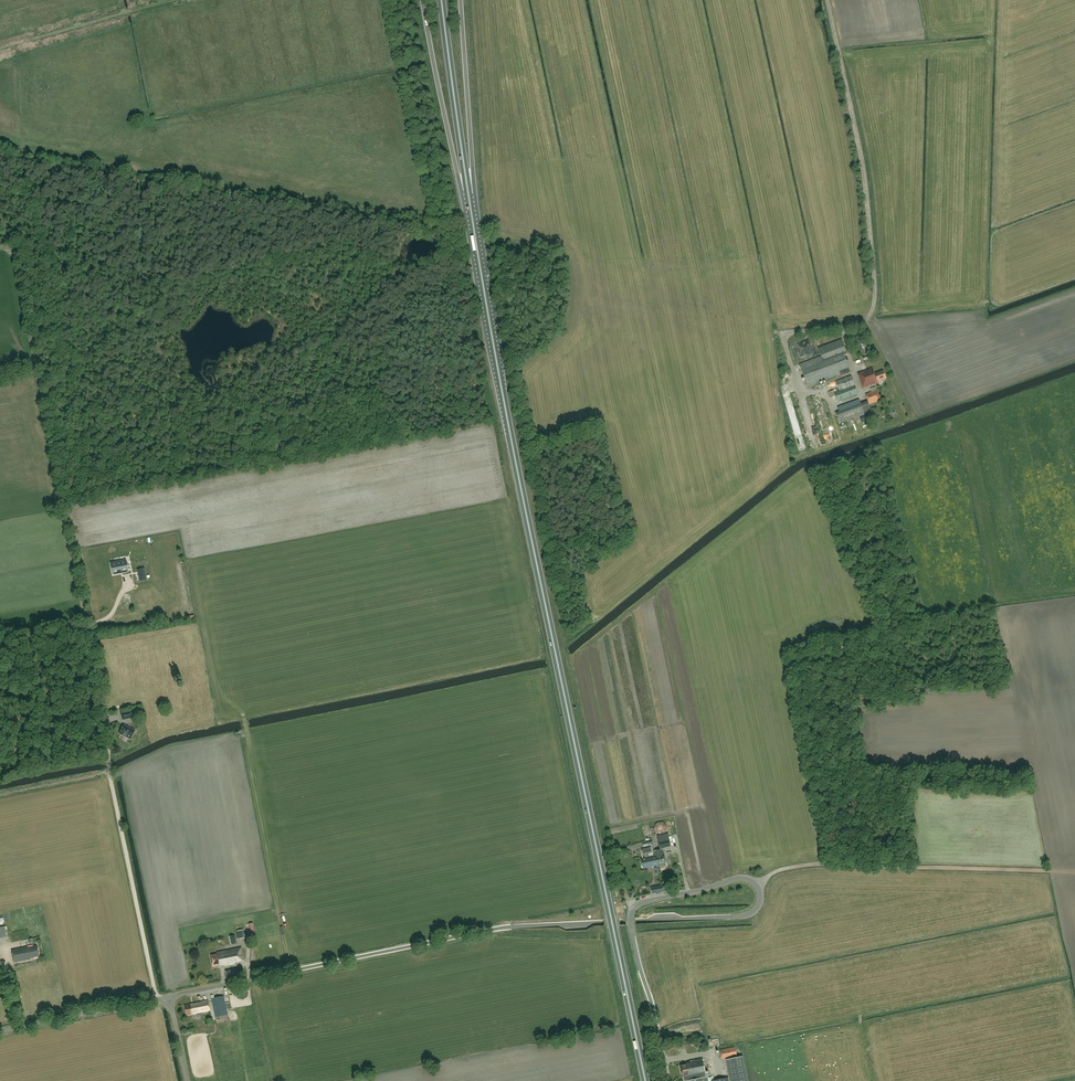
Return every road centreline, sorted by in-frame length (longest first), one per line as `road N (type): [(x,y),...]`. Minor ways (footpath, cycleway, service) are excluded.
road 1 (trunk): [(646,1080),(510,433),(469,195)]
road 2 (unclassified): [(762,888),(752,913),(482,931),(170,997)]
road 3 (track): [(111,773),(38,369)]
road 4 (track): [(759,884),(776,872),(818,865),(1074,871)]
road 5 (unclassified): [(762,888),(745,876),(635,906),(631,928),(668,1080)]
road 6 (track): [(157,999),(111,773)]
road 7 (trunk): [(423,0),(469,195)]
road 8 (trunk): [(469,195),(442,0)]
road 9 (trunk): [(469,195),(461,0)]
road 10 (track): [(226,734),(261,911)]
road 11 (unclassified): [(0,1032),(170,997)]

